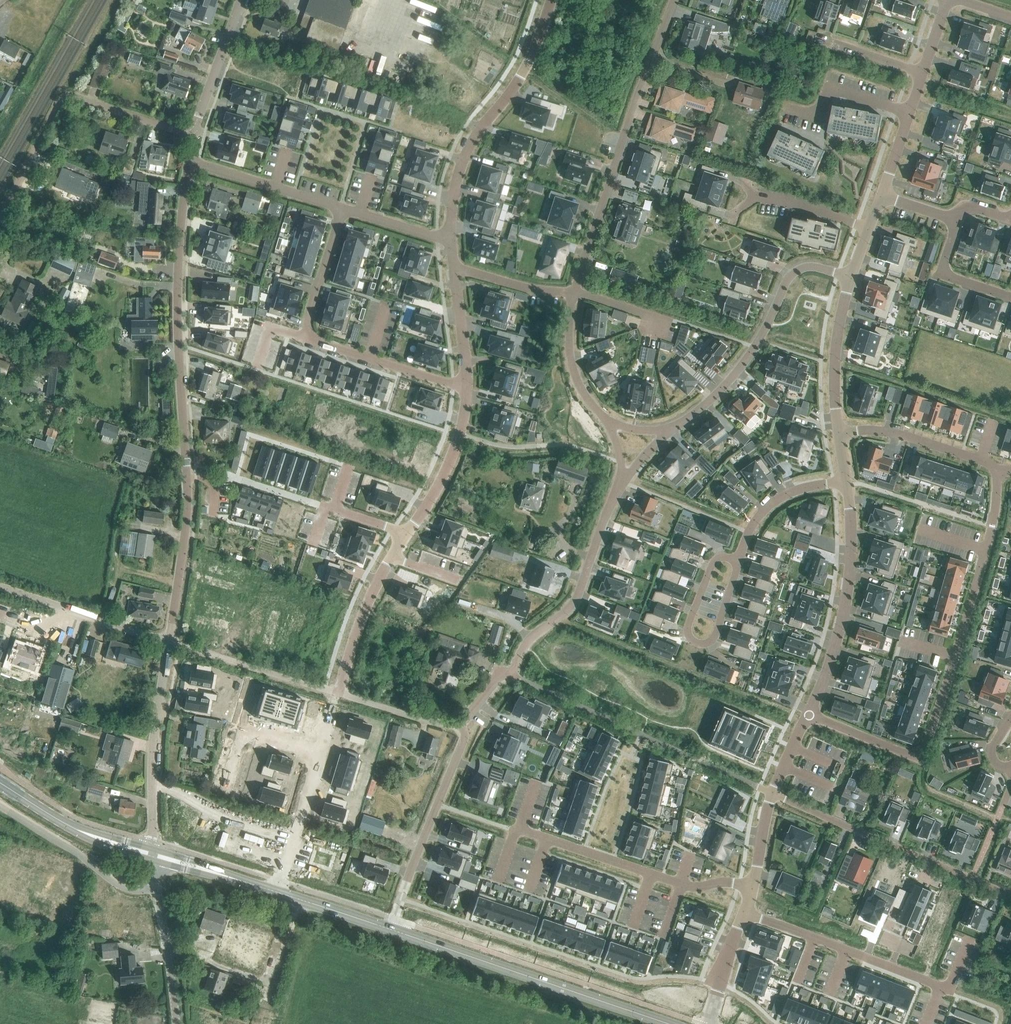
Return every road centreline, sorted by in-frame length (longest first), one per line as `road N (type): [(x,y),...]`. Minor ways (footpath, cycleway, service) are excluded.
road 1 (residential): [(168,643),(187,505),(178,304),(189,162)]
road 2 (residential): [(997,470),(991,537),(918,760),(807,715)]
road 3 (residential): [(341,465),(247,434),(237,479),(407,534)]
road 4 (residential): [(573,294),(675,0)]
road 5 (residential): [(341,209),(308,319),(310,336),(467,389)]
road 6 (tertiary): [(669,1023),(389,929)]
road 7 (residential): [(0,223),(65,103),(192,135)]
road 8 (residential): [(670,430),(743,364),(793,273),(813,267),(850,280)]
road 9 (residential): [(514,829),(680,884),(756,889)]
road 10 (residential): [(847,482),(848,598),(807,715)]
road 11 (residential): [(504,672),(574,602),(622,482)]
road 12 (residential): [(959,993),(749,914)]
road 13 (residential): [(458,724),(461,744),(389,929)]
road 14 (residential): [(276,892),(335,693)]
road 15 (residential): [(152,841),(168,643)]
road 16 (residential): [(739,562),(716,634),(697,642),(689,622),(713,563),(726,558)]
road 17 (residential): [(807,715),(768,806),(756,889)]
road 18 (unclassified): [(0,805),(117,884),(157,890)]
road 19 (residential): [(168,643),(0,586)]
road 20 (residential): [(335,693),(367,602),(407,534)]
road 21 (residential): [(335,693),(168,643)]
road 22 (residential): [(997,470),(896,433),(839,425)]
road 23 (residential): [(189,162),(341,209)]
road 24 (residential): [(407,534),(461,433),(467,389)]
road 25 (residential): [(850,280),(834,351),(839,425)]
road 26 (residential): [(551,0),(524,66),(481,127)]
road 27 (residential): [(847,482),(798,490),(771,506),(739,562)]
road 28 (residential): [(910,115),(829,88),(820,117),(793,108)]
road 29 (residential): [(192,135),(241,0)]
road 30 (residential): [(573,294),(575,373),(607,421)]
road 31 (unclassified): [(177,1023),(157,890)]
road 32 (residential): [(957,219),(939,273),(1010,297)]
road 33 (residential): [(458,724),(335,693)]
road 34 (residential): [(467,389),(454,266)]
road 35 (residential): [(454,266),(573,294)]
road 36 (residential): [(451,242),(457,179),(481,127)]

